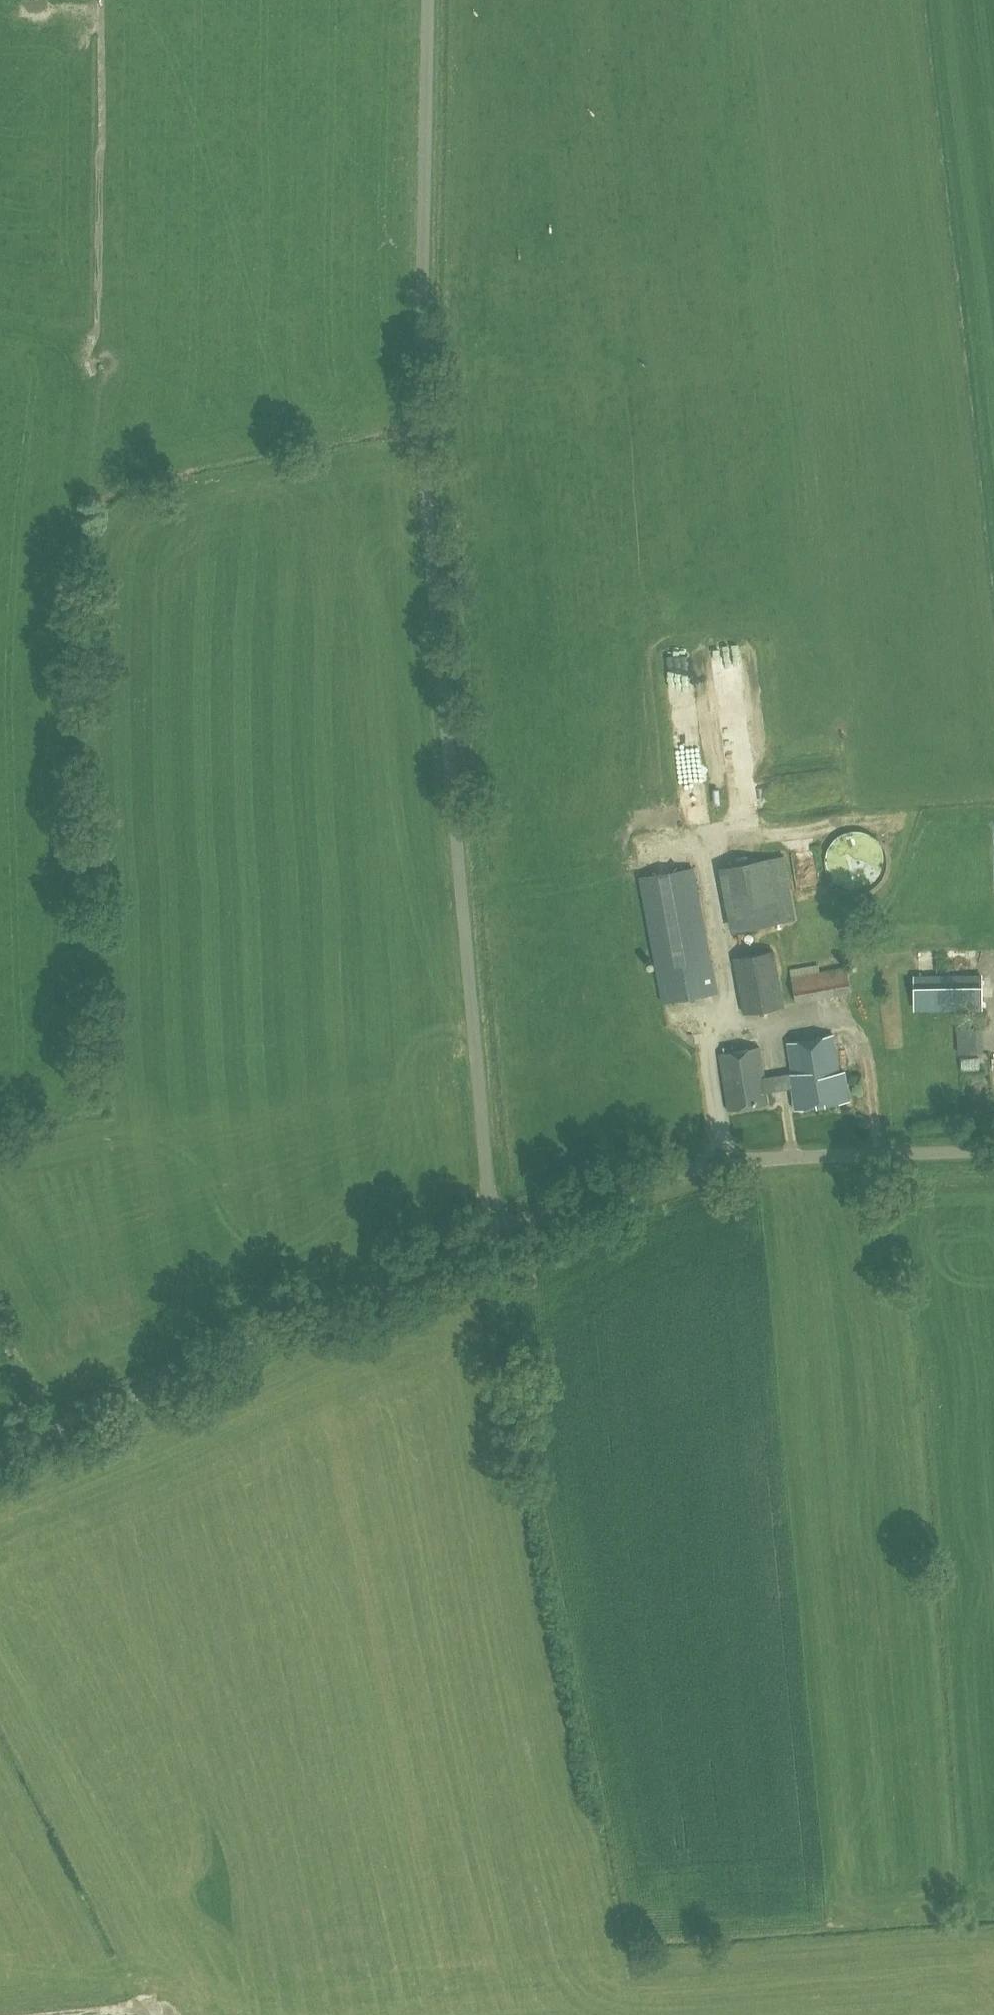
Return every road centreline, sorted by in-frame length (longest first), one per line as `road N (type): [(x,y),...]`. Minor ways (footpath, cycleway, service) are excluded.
road 1 (unclassified): [(491,1239),(424,430),(432,0)]
road 2 (unclassified): [(0,1447),(491,1239)]
road 3 (unclassified): [(491,1239),(697,1166),(993,1152)]

